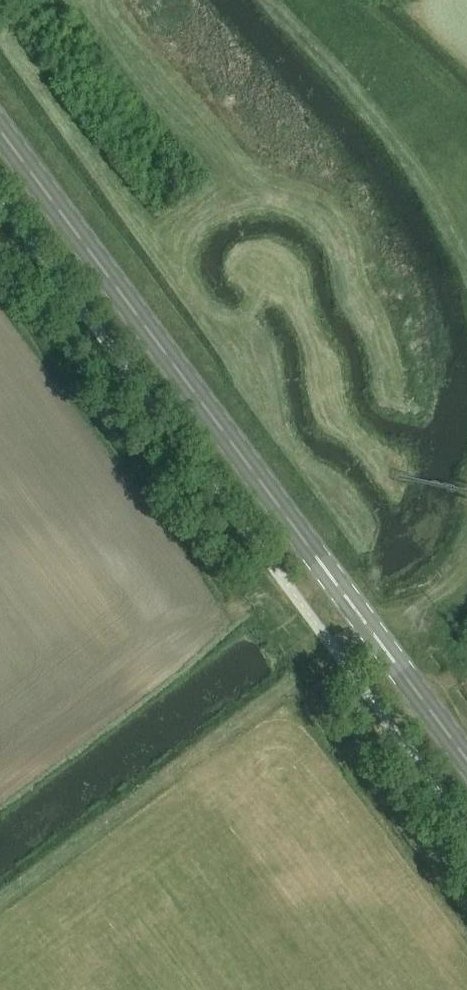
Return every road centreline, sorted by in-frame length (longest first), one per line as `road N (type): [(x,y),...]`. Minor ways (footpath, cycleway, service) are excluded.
road 1 (primary): [(466,766),(0,139)]
road 2 (track): [(0,908),(362,625),(436,589),(466,552)]
road 3 (track): [(466,262),(407,150),(269,0)]

